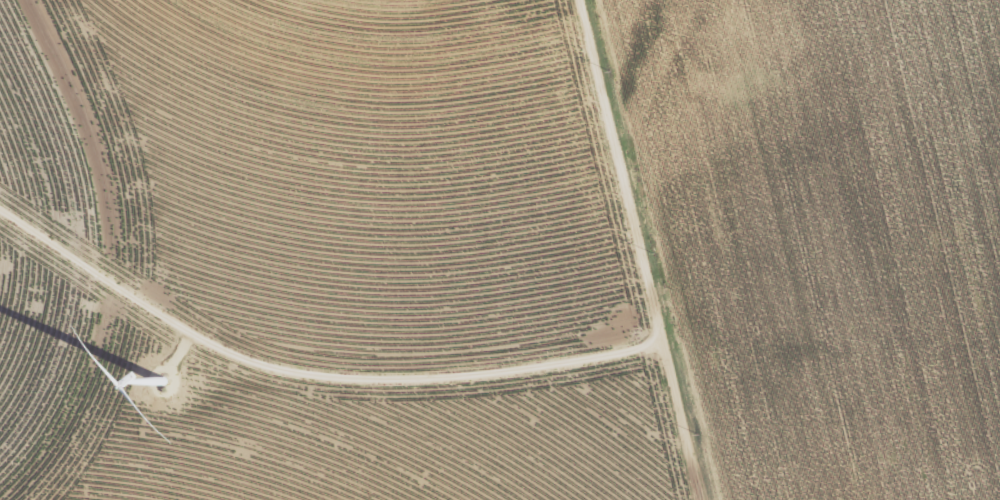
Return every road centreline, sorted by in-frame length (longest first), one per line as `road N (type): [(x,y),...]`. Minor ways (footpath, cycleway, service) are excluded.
road 1 (residential): [(704,499),(584,0)]

